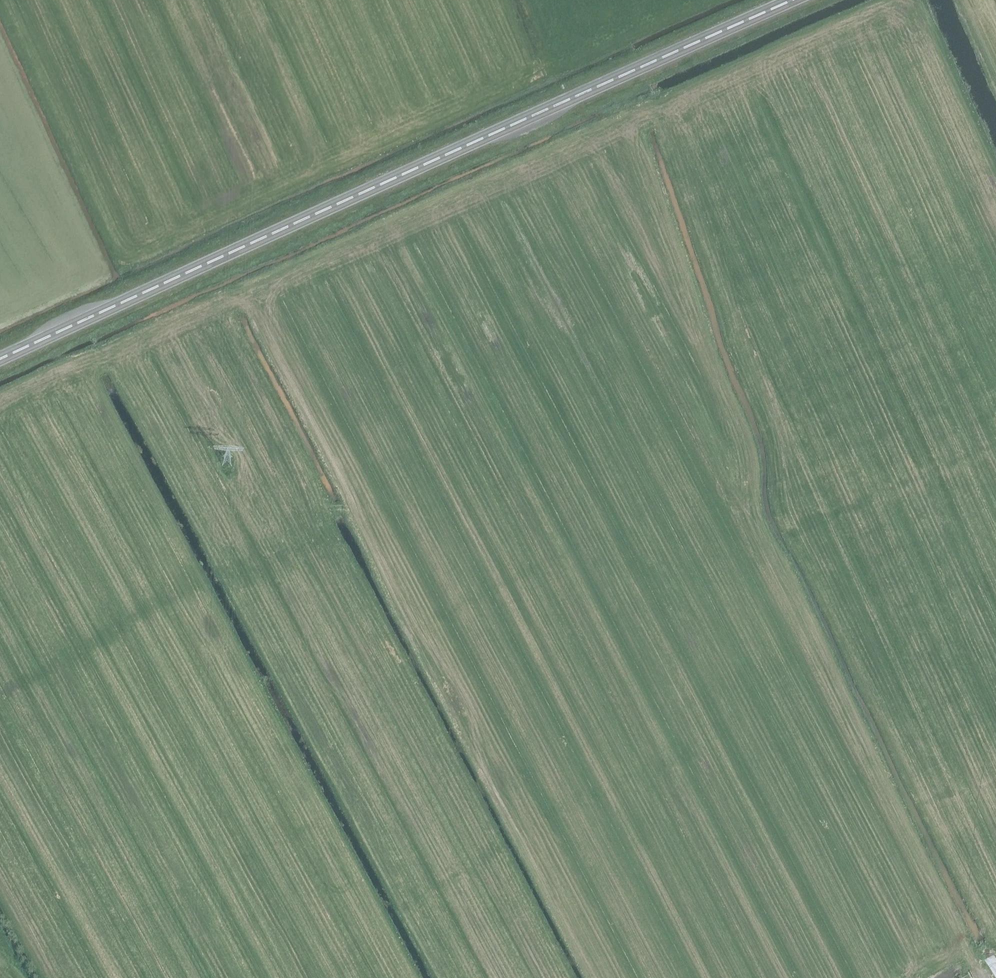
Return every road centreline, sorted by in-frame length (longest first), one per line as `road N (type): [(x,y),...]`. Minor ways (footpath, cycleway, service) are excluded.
road 1 (primary): [(0,359),(791,0)]

